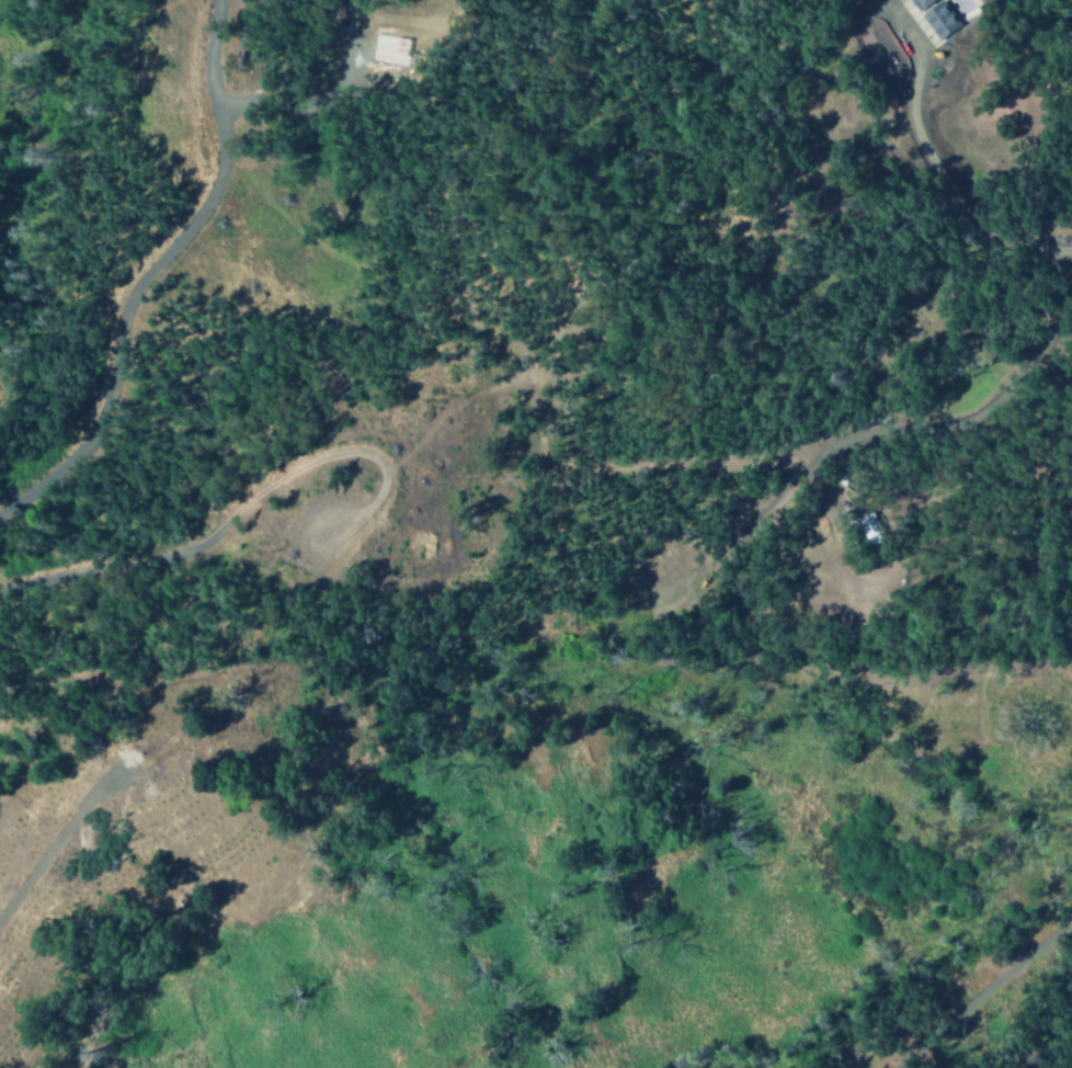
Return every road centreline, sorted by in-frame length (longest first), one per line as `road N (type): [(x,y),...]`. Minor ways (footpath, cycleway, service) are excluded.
road 1 (track): [(1071,292),(1006,384),(938,418),(870,430),(811,454),(620,469),(560,464)]
road 2 (track): [(363,503),(379,484),(376,465),(341,454),(289,468),(206,537),(167,555),(49,571),(0,587)]
road 3 (track): [(0,685),(224,669),(293,675)]
road 4 (residential): [(1071,924),(898,1067)]
road 5 (residential): [(0,926),(62,840),(133,768)]

